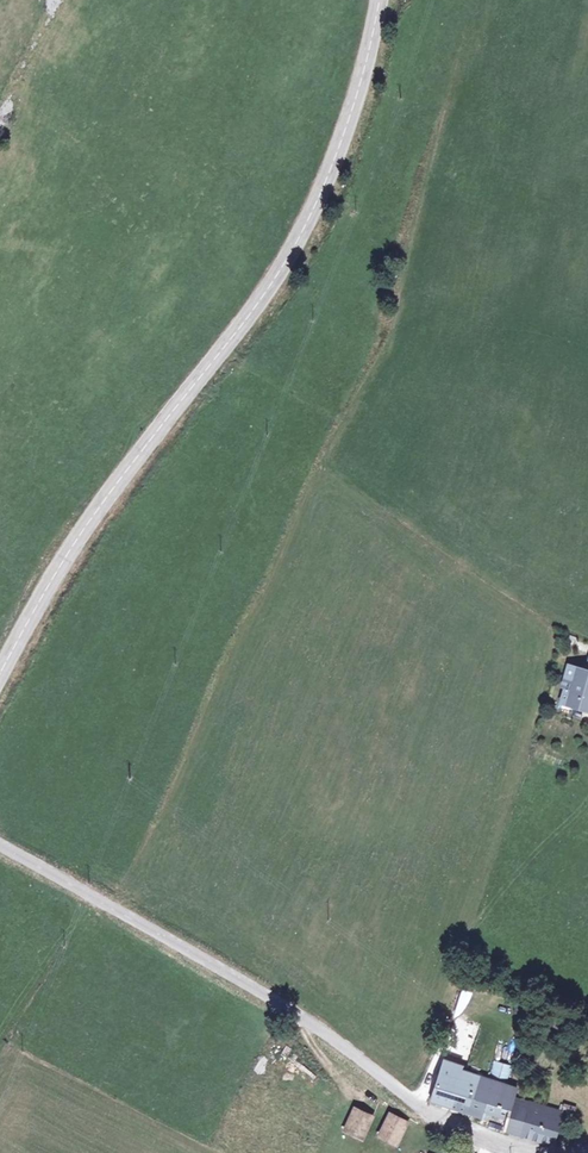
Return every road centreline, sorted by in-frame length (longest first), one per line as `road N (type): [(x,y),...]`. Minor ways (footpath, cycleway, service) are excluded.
road 1 (tertiary): [(0,677),(114,488),(261,302),(299,239),(355,104),(380,0)]
road 2 (residential): [(517,1152),(435,1117),(337,1042),(0,843)]

